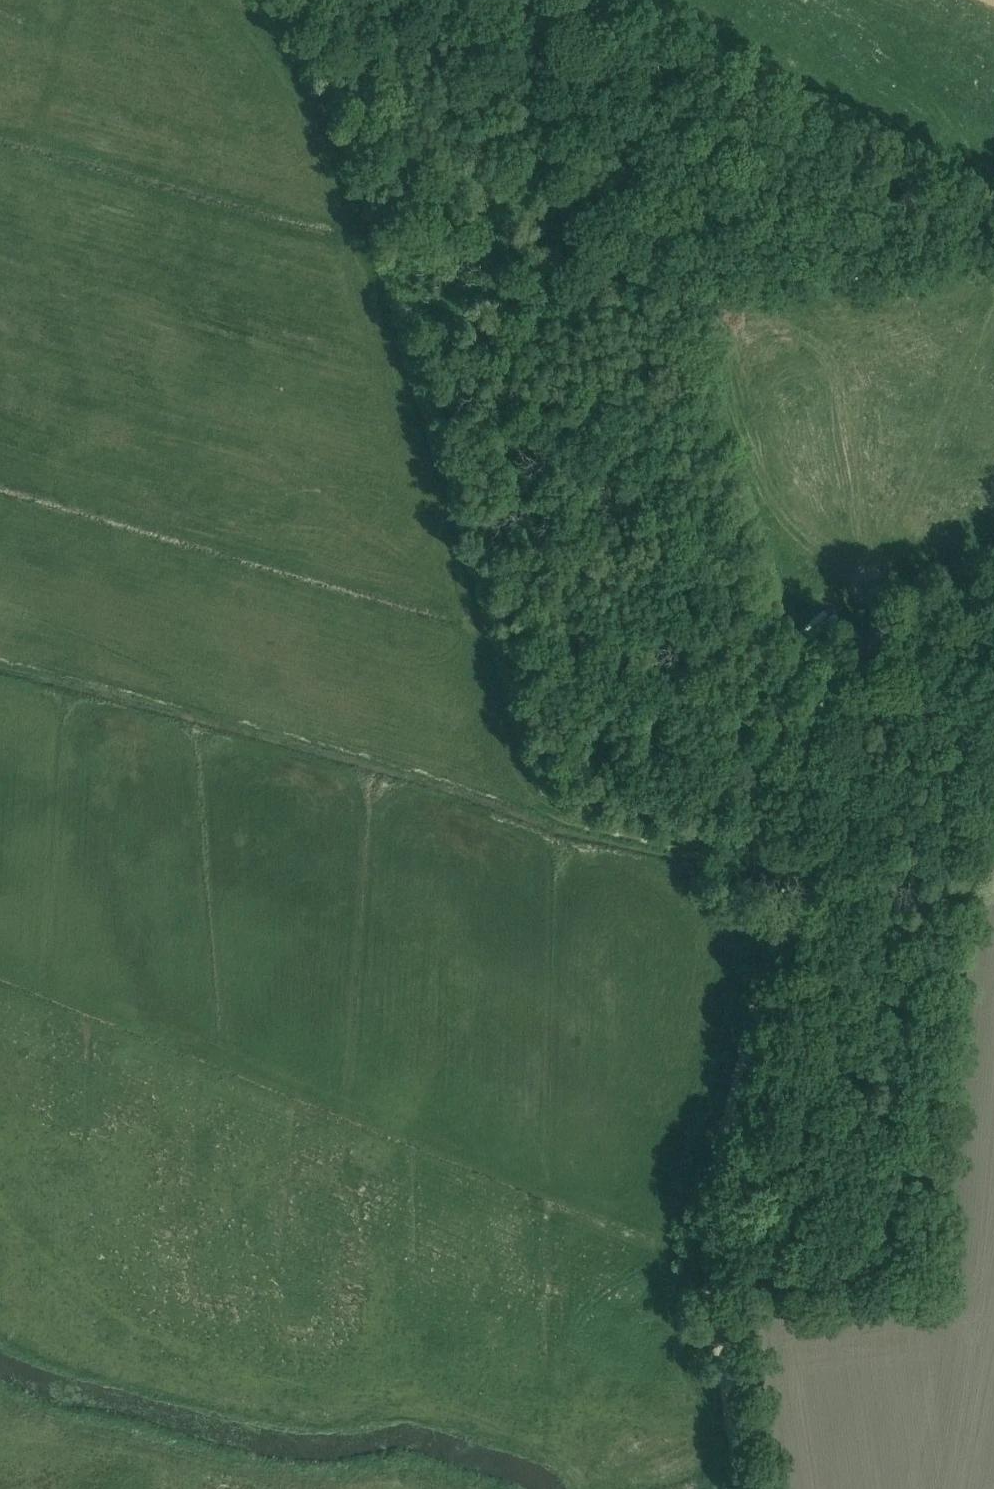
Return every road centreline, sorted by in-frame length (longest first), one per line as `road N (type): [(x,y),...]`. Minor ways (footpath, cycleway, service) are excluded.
road 1 (track): [(791,873),(537,800),(518,762),(342,178),(299,93),(228,0)]
road 2 (track): [(751,1488),(719,1199),(825,704),(849,650),(888,624),(993,587)]

